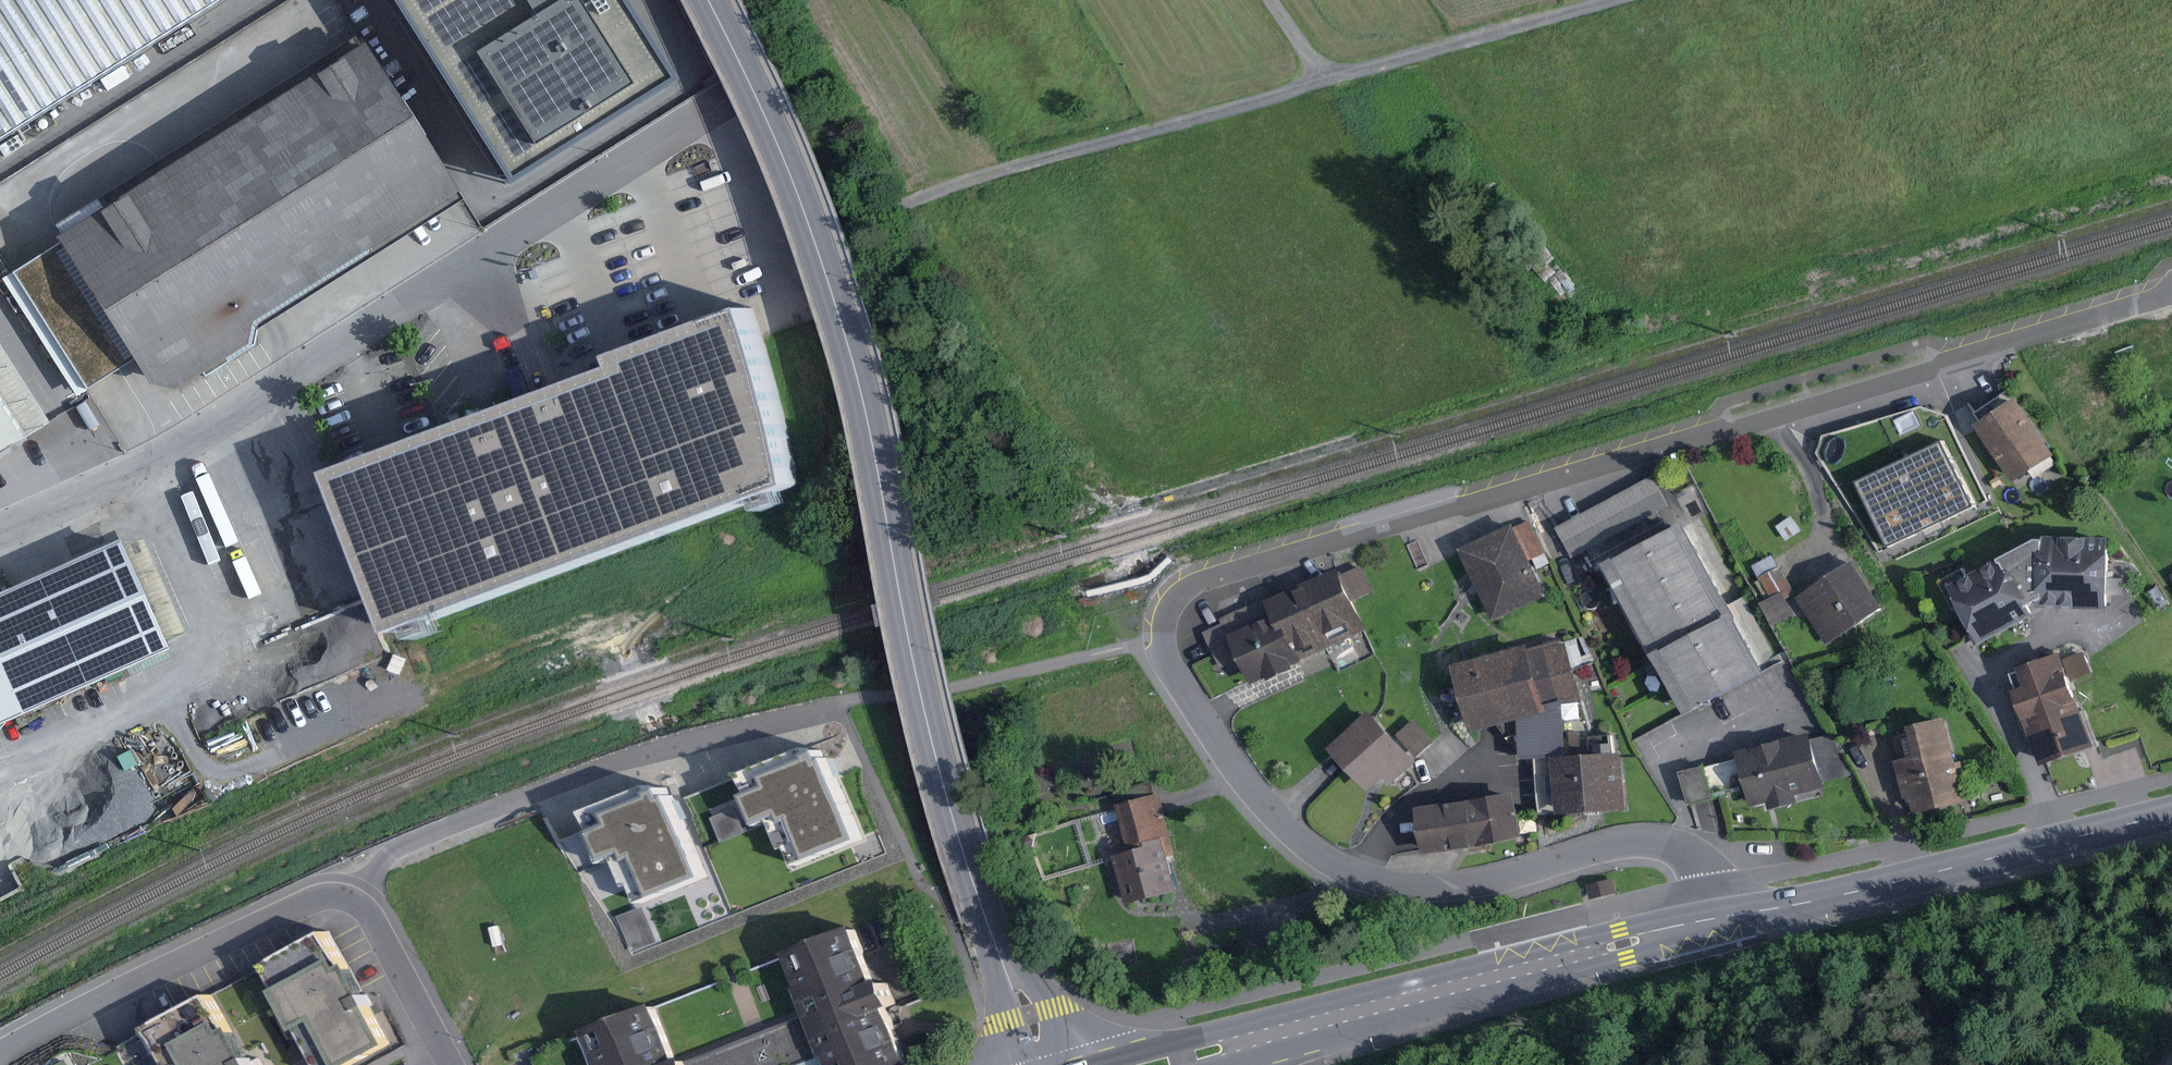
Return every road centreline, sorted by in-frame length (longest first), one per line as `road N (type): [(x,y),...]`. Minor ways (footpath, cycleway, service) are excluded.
road 1 (residential): [(2171,290),(1206,578),(1166,613),(1163,641),(1180,681),(1280,812),(1342,860),(1383,880),(1448,889),(1629,838),(1664,838),(1696,854),(1721,917)]
road 2 (secondary): [(708,0),(765,116),(827,277),(868,423),(931,736),(979,896),(1051,1064)]
road 3 (unclassified): [(0,532),(223,423),(711,110)]
road 4 (track): [(845,213),(1600,0)]
road 5 (primary): [(1721,917),(1158,1064)]
road 6 (residential): [(455,1064),(380,930),(332,896),(0,1055)]
road 7 (primary): [(2171,811),(1721,917)]

